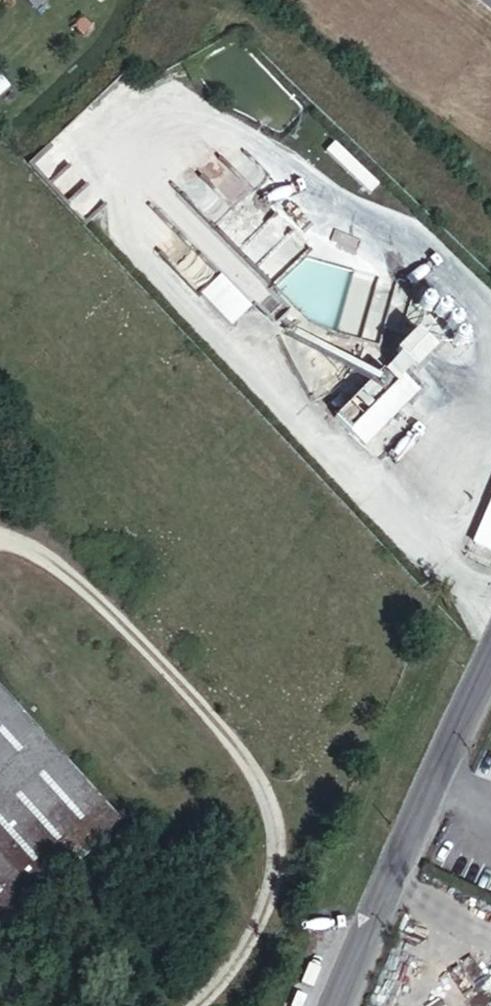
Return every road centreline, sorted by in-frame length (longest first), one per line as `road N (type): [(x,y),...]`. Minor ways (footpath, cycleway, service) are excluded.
road 1 (residential): [(334,1005),(490,658)]

